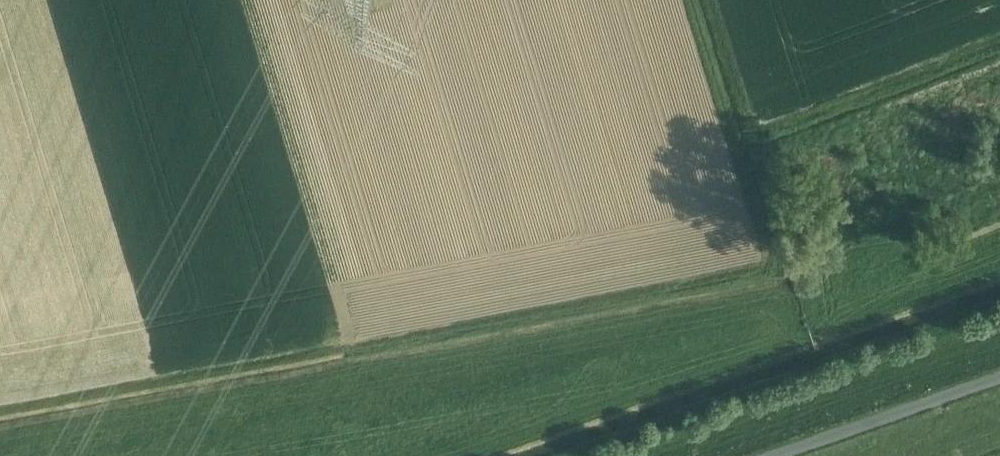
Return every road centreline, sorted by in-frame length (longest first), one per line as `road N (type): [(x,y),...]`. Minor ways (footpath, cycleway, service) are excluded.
road 1 (unclassified): [(792,455),(999,382)]

